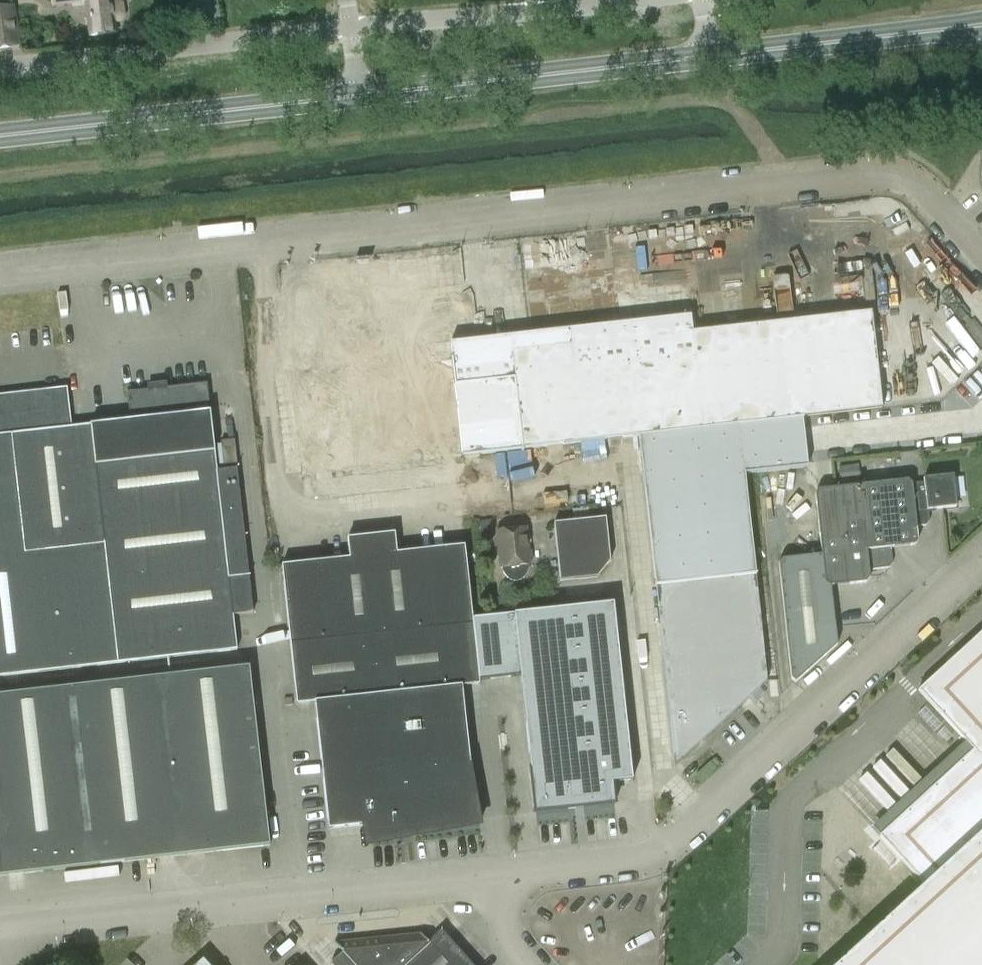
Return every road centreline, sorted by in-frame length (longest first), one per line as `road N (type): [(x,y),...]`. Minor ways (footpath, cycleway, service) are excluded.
road 1 (unclassified): [(0,273),(863,170),(907,174),(981,246)]
road 2 (unclassified): [(509,872),(661,846),(981,554)]
road 3 (unclassified): [(0,930),(509,872)]
road 4 (tertiary): [(0,138),(361,97)]
road 5 (residential): [(0,68),(351,28)]
road 6 (tertiary): [(361,97),(709,57)]
road 7 (tertiary): [(709,57),(981,27)]
road 8 (residential): [(351,28),(620,0)]

